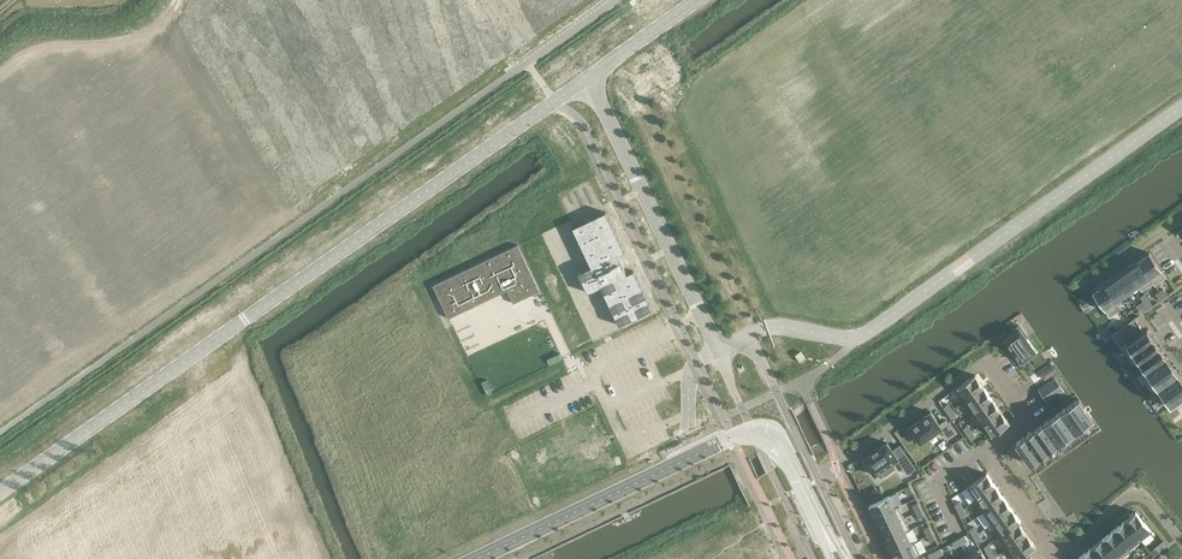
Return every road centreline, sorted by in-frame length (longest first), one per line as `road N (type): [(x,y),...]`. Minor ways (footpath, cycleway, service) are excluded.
road 1 (unclassified): [(0,493),(588,79)]
road 2 (unclassified): [(748,335),(774,326),(843,338),(866,334),(1181,109)]
road 3 (tertiary): [(748,335),(613,62)]
road 4 (residential): [(835,467),(987,360),(1028,419),(994,451)]
road 5 (tertiary): [(716,351),(588,79)]
road 6 (tertiary): [(716,351),(812,558)]
road 7 (residential): [(1181,543),(1139,493),(1085,538),(1056,548)]
road 8 (tertiary): [(818,479),(748,335)]

